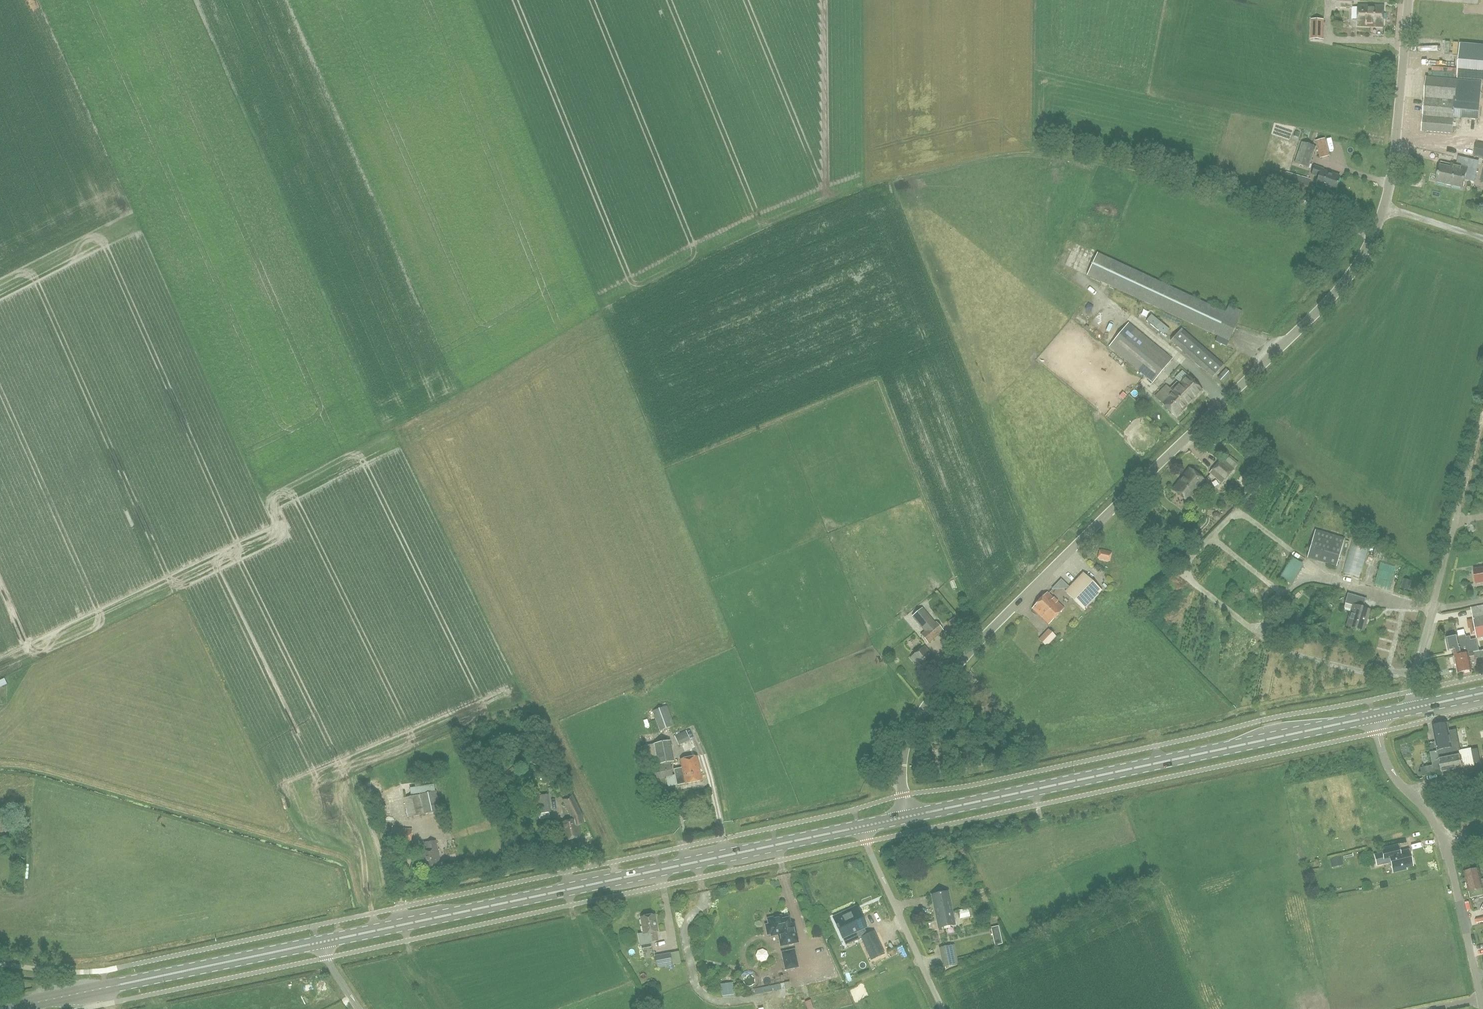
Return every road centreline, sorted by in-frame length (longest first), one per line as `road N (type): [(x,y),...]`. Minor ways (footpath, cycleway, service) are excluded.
road 1 (unclassified): [(905,818),(907,740),(963,659),(1343,285),(1383,207)]
road 2 (primary): [(319,943),(861,827)]
road 3 (primary): [(905,818),(1373,717)]
road 4 (track): [(1373,234),(1036,147)]
road 5 (primary): [(6,1008),(319,943)]
road 6 (unclassified): [(1482,1008),(1444,838),(1395,779),(1373,717)]
road 7 (unclassified): [(1415,708),(1414,674),(1482,416)]
road 8 (unclassified): [(1383,207),(1409,0)]
road 9 (unclassified): [(943,1008),(861,827)]

